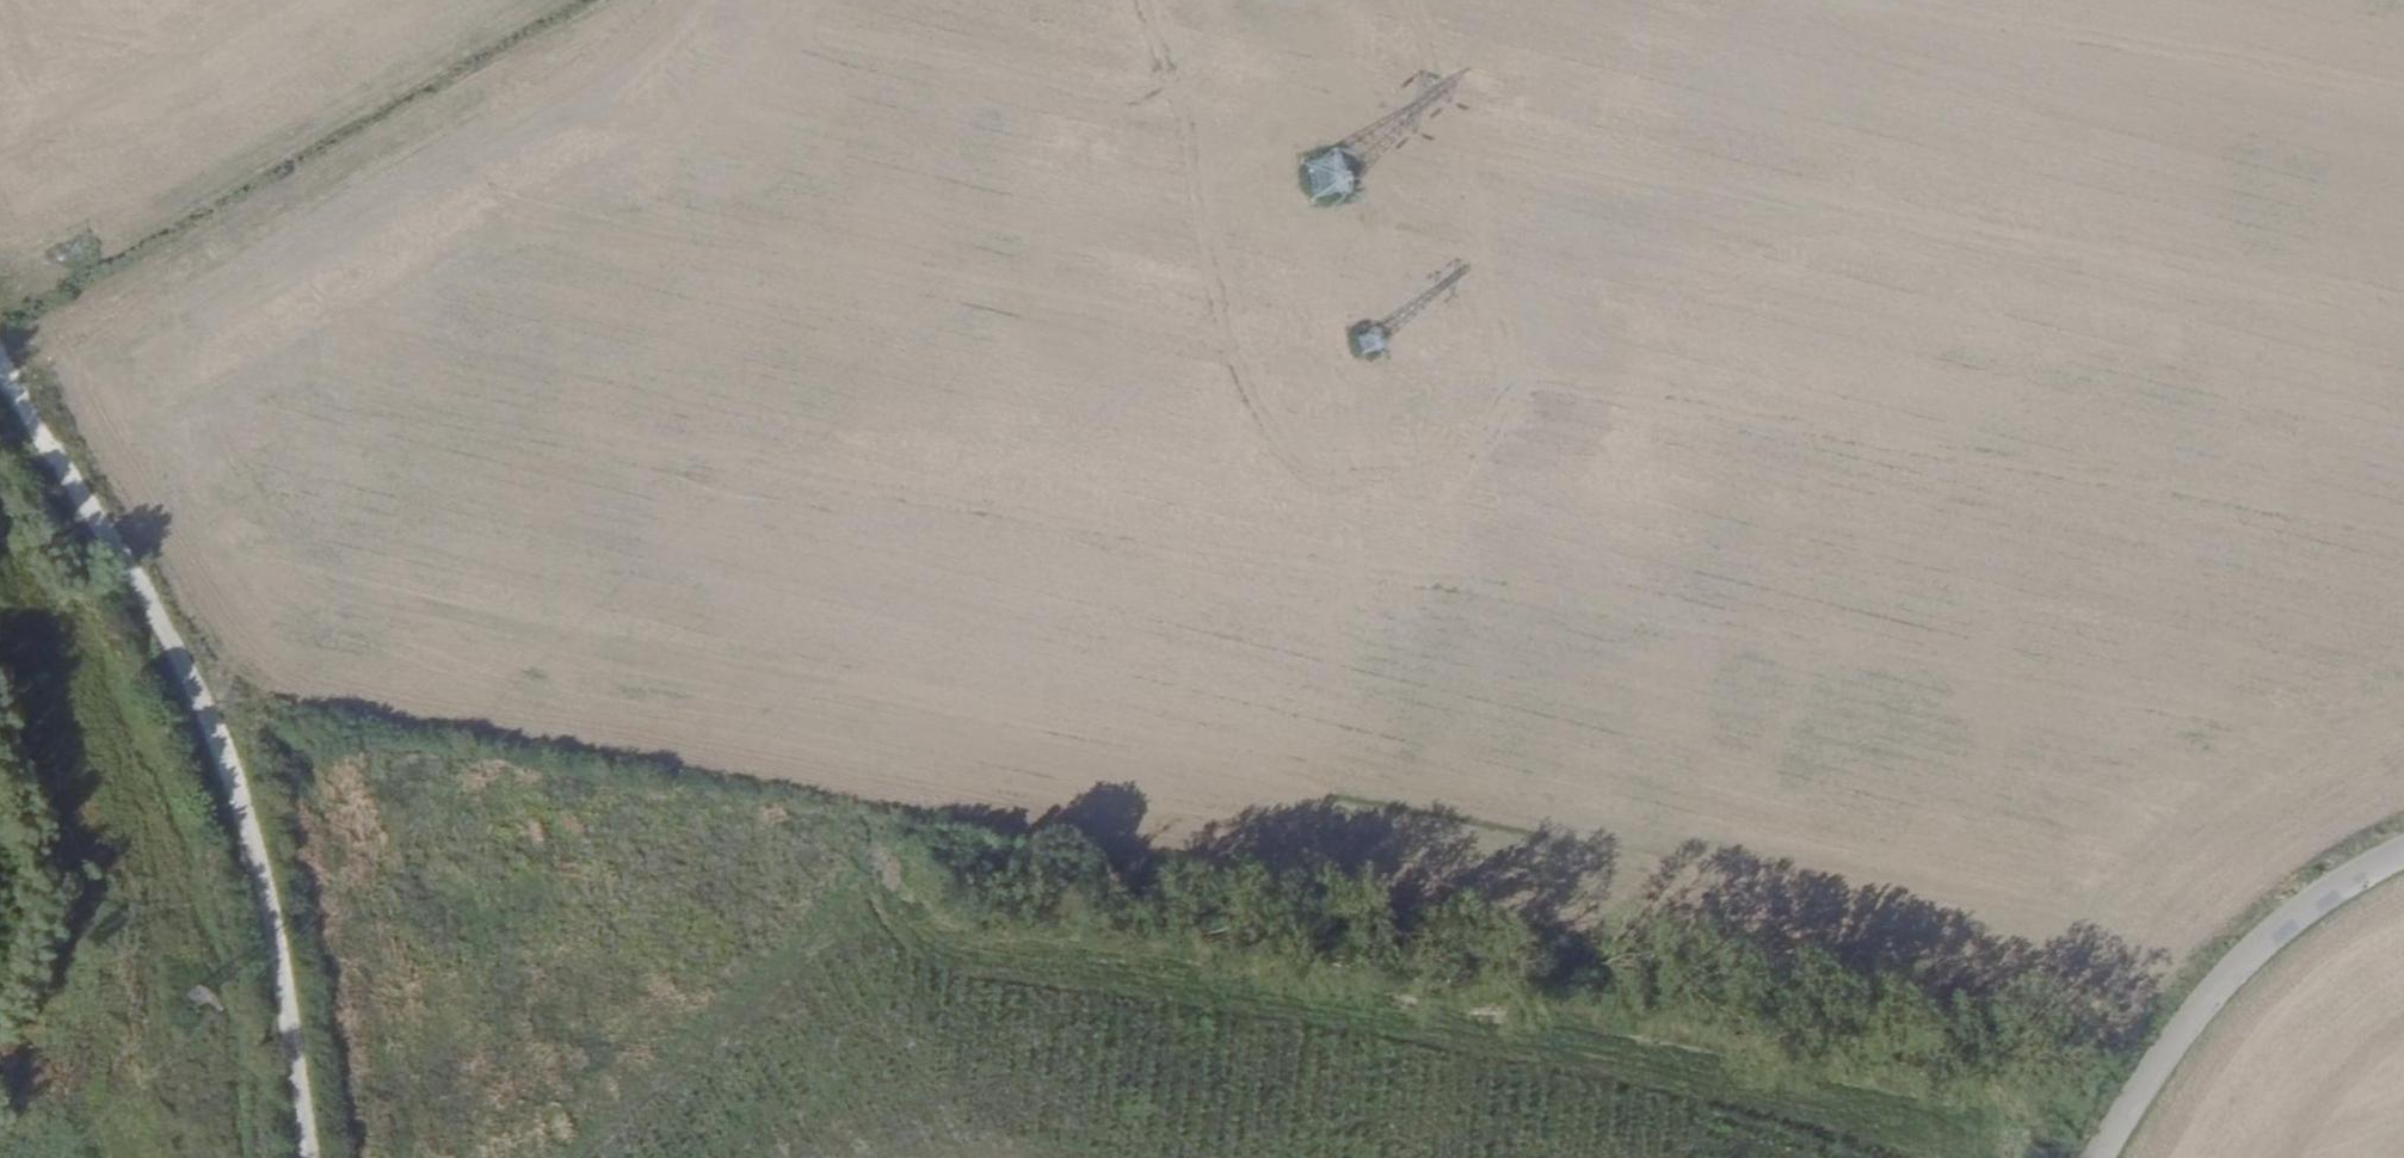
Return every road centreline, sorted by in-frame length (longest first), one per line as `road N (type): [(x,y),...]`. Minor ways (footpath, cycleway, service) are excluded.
road 1 (track): [(0,350),(150,592),(222,734),(272,923),(309,1157)]
road 2 (unclassified): [(2403,860),(2325,897),(2208,994),(2100,1157)]

